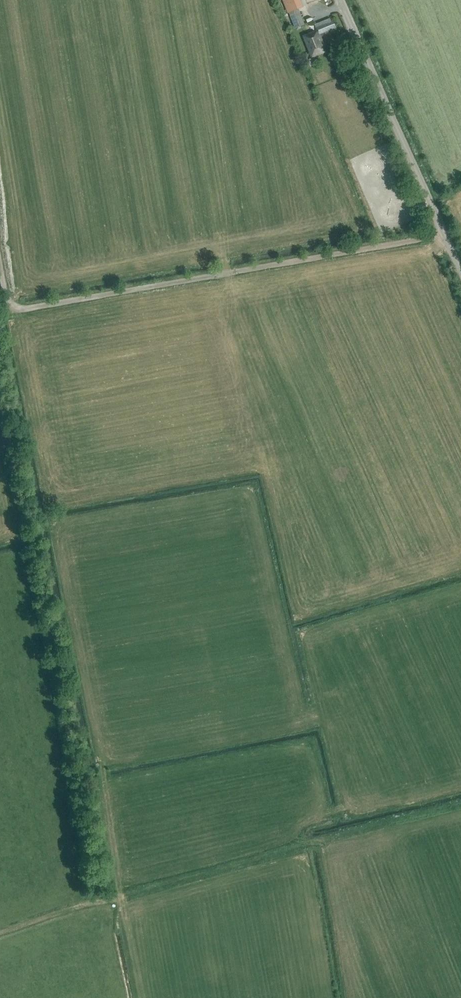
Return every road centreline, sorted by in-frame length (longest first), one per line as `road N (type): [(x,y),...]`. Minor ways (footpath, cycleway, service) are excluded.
road 1 (track): [(446,234),(22,309),(8,300),(0,267)]
road 2 (unclassified): [(460,267),(341,0)]

